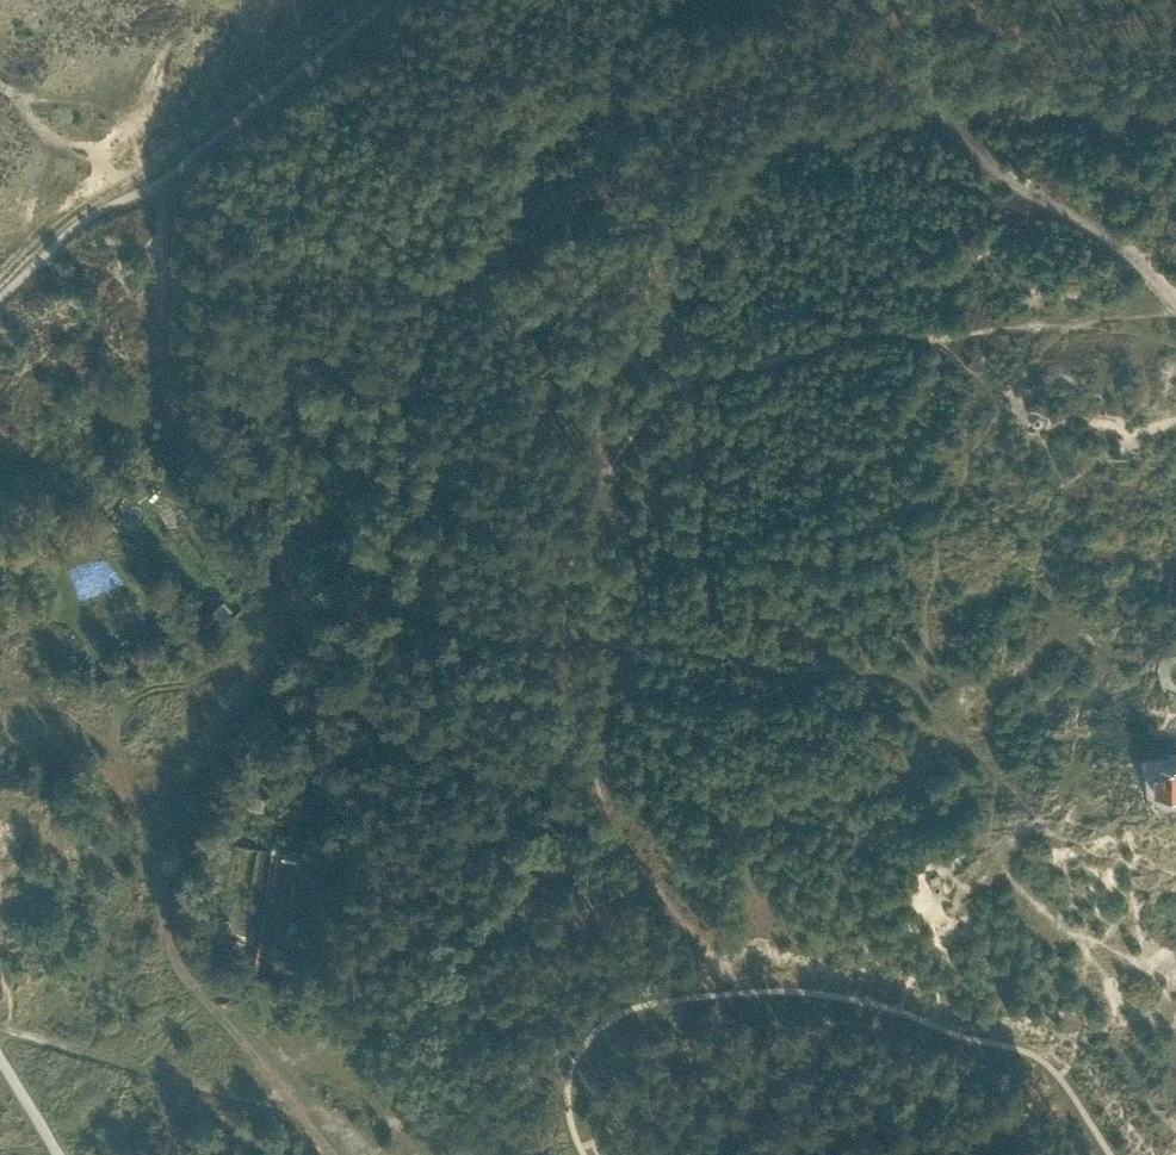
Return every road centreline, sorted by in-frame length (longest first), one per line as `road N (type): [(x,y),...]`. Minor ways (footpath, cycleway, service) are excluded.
road 1 (track): [(360,0),(198,126),(154,167),(161,178)]
road 2 (track): [(154,167),(73,219),(0,285)]

